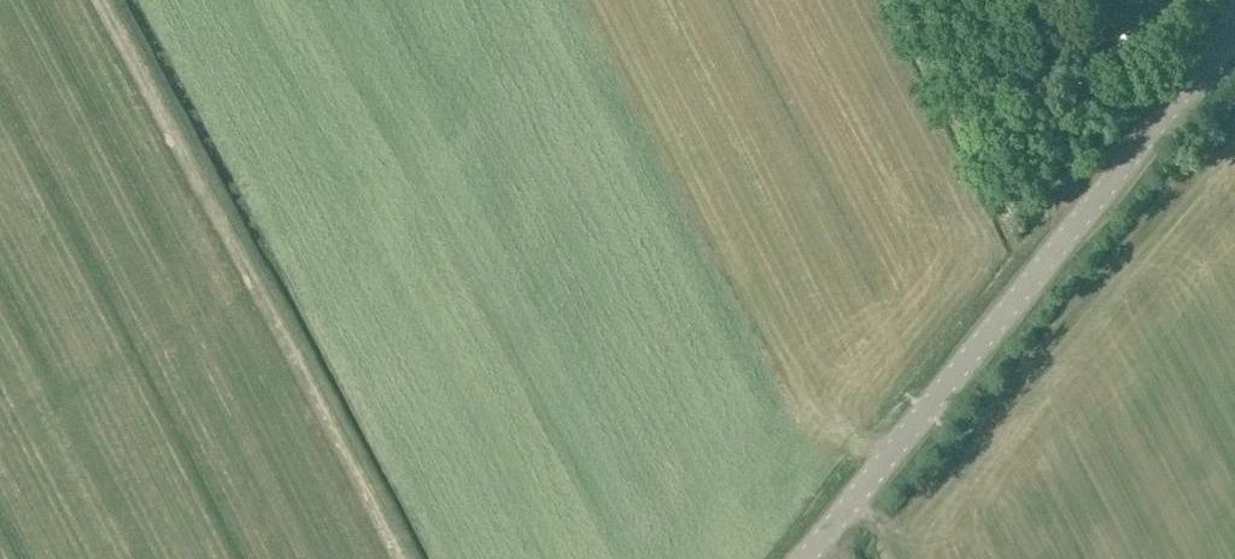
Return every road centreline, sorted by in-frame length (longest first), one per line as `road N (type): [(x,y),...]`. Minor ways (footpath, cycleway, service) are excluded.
road 1 (tertiary): [(808,558),(1234,40)]

